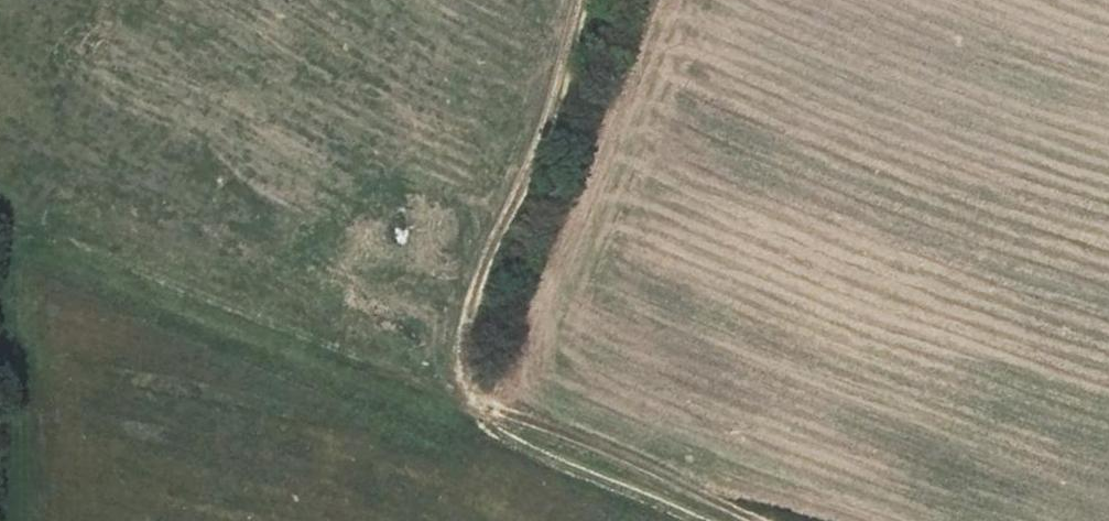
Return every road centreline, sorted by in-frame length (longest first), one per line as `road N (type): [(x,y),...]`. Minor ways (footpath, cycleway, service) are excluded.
road 1 (track): [(0,237),(94,257),(760,520)]
road 2 (track): [(476,406),(462,372),(465,327),(559,99),(586,0)]

